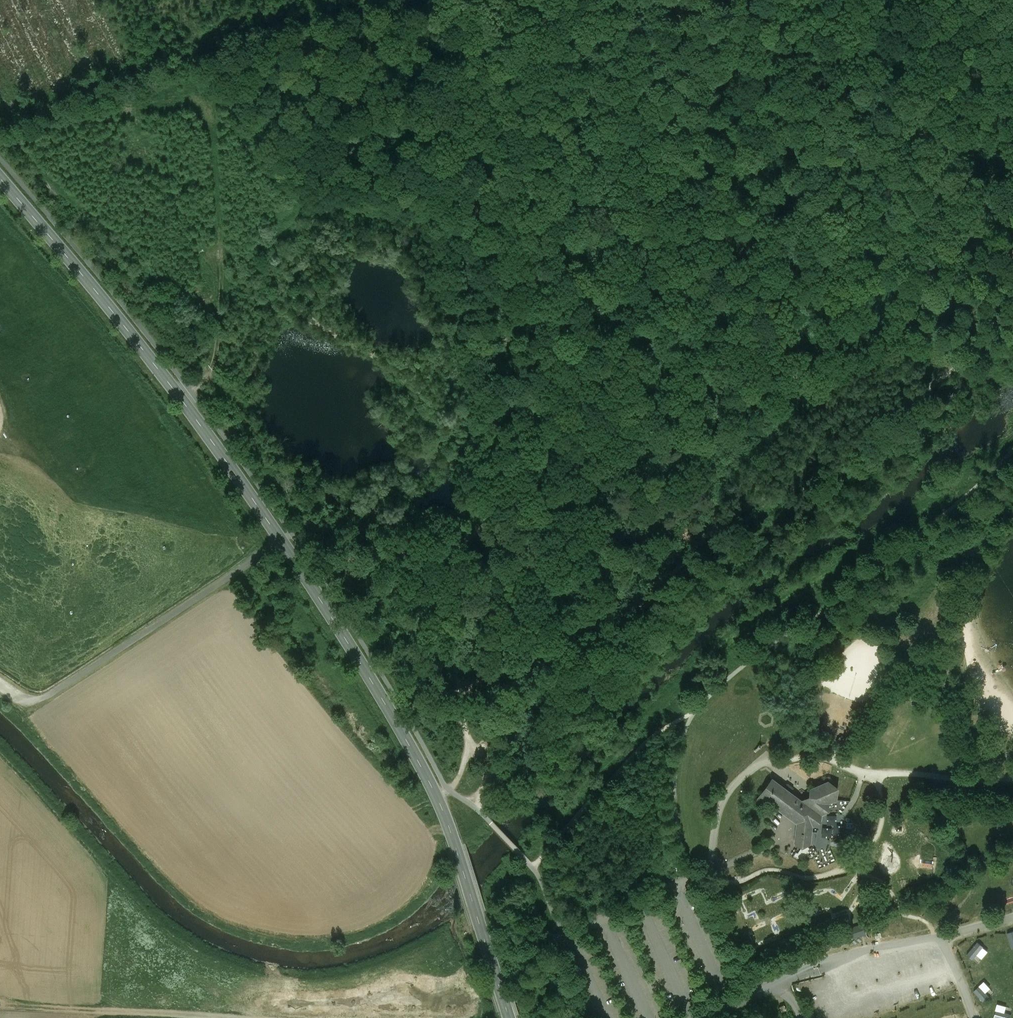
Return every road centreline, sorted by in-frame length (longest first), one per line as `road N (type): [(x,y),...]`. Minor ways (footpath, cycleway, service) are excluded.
road 1 (tertiary): [(0,179),(188,410),(400,728),(454,839),(510,1017)]

